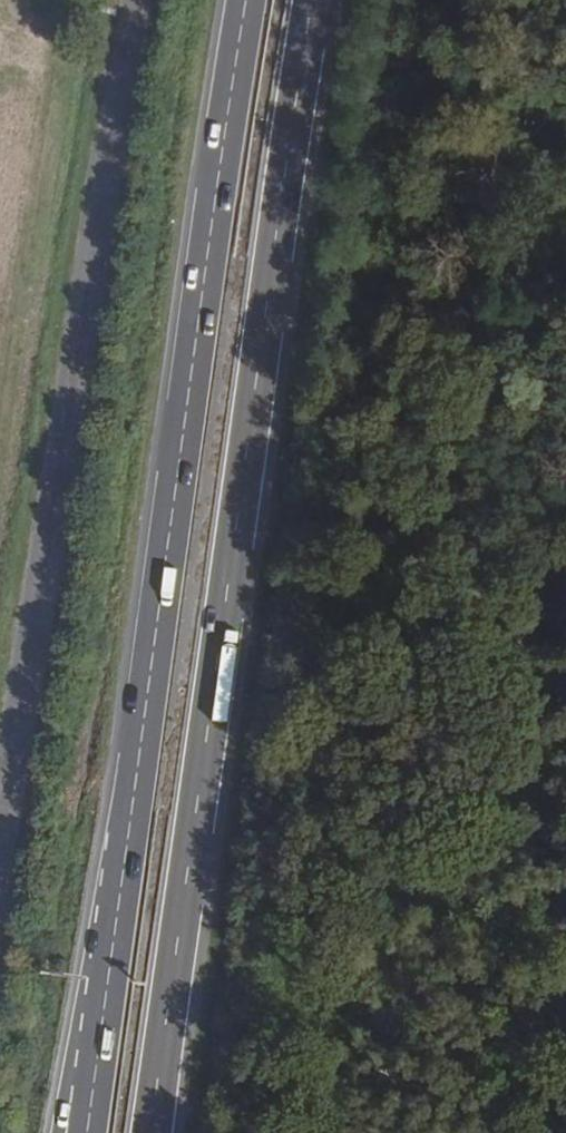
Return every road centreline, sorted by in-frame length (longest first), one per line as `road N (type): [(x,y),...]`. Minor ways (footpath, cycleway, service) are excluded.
road 1 (trunk): [(247,0),(78,1132)]
road 2 (trunk): [(148,1132),(312,0)]
road 3 (unclassified): [(131,0),(0,789)]

